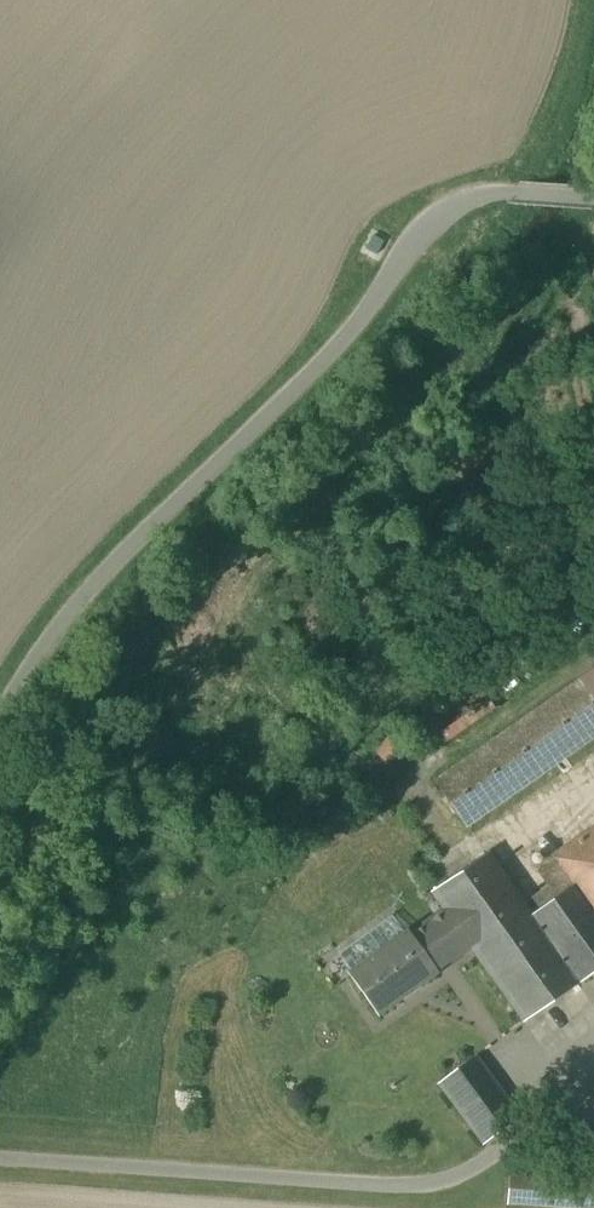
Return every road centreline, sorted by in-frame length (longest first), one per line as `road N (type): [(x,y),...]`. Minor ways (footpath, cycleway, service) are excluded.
road 1 (unclassified): [(593,199),(511,193),(479,197),(439,218),(381,298),(64,628),(0,749)]
road 2 (track): [(0,1159),(390,1185),(448,1182),(528,1131),(593,1070)]

